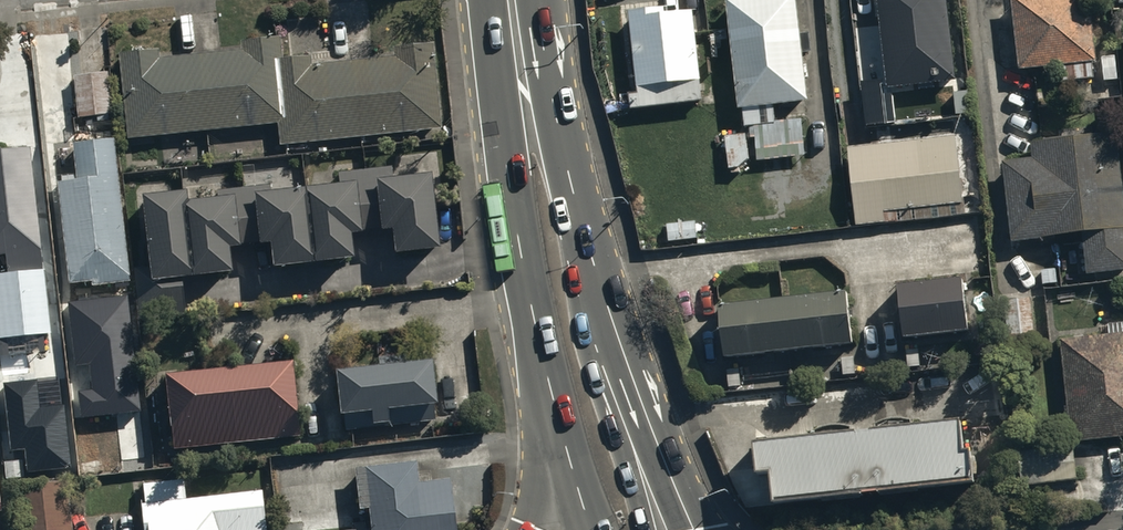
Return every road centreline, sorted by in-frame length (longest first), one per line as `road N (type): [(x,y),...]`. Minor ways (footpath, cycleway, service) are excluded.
road 1 (secondary): [(522,77),(561,154),(690,529)]
road 2 (secondary): [(552,403),(519,226),(514,153),(522,77)]
road 3 (secondary): [(592,529),(552,403)]
road 4 (primary): [(537,529),(552,403)]

